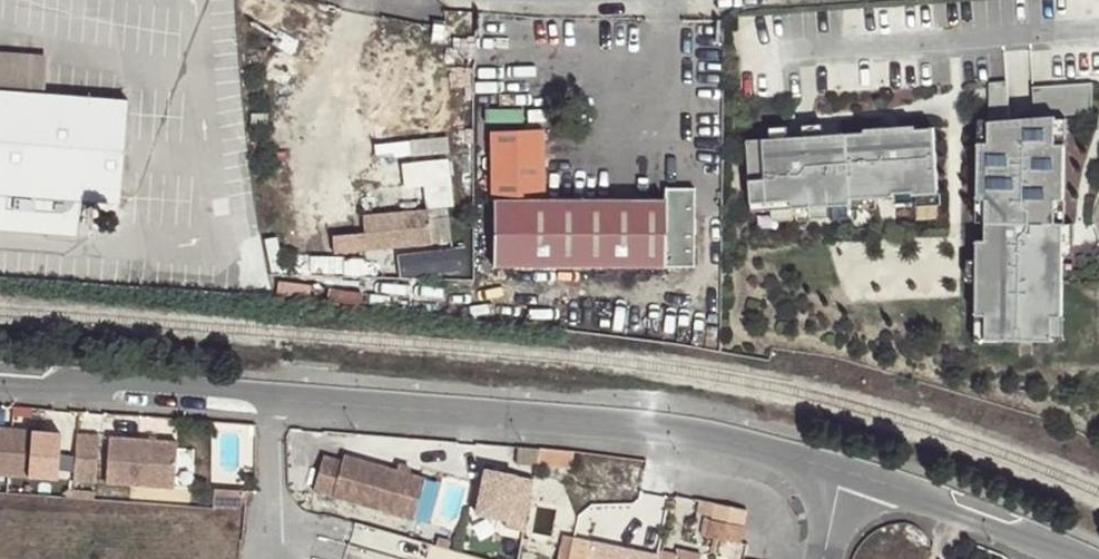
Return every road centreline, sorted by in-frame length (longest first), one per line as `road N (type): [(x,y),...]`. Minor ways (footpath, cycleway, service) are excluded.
road 1 (tertiary): [(840,471),(733,438),(271,399)]
road 2 (tertiary): [(271,399),(0,376)]
road 3 (tertiary): [(1076,558),(957,507),(840,471)]
road 4 (residential): [(271,399),(281,558)]

